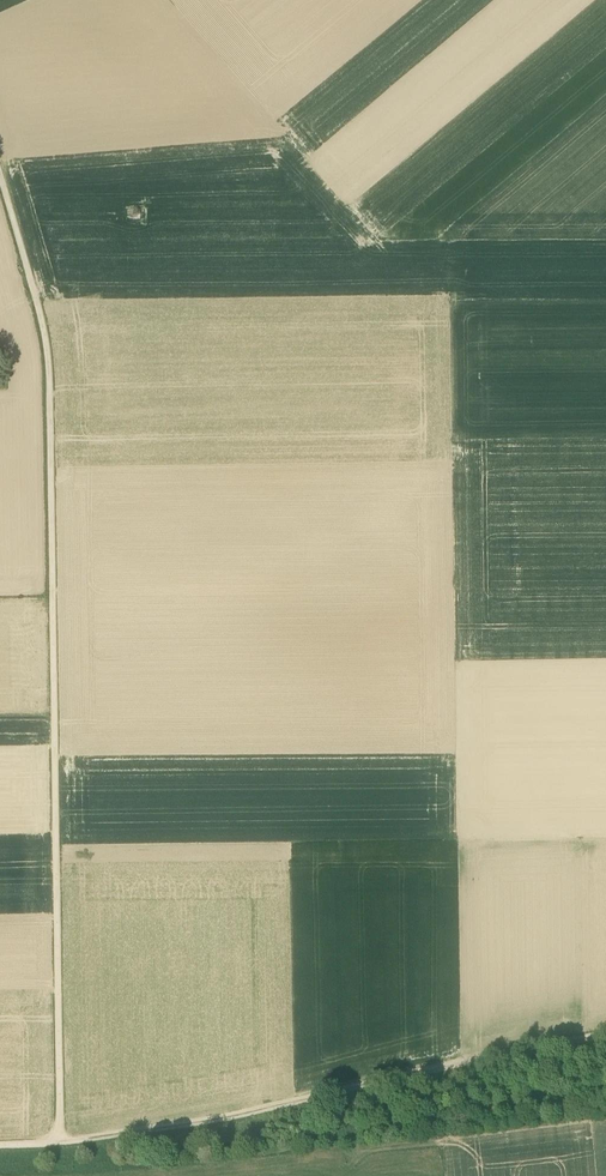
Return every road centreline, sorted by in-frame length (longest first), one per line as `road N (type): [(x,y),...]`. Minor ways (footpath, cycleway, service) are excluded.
road 1 (unclassified): [(0,177),(49,357),(64,1149)]
road 2 (unclassified): [(605,1043),(64,1149)]

